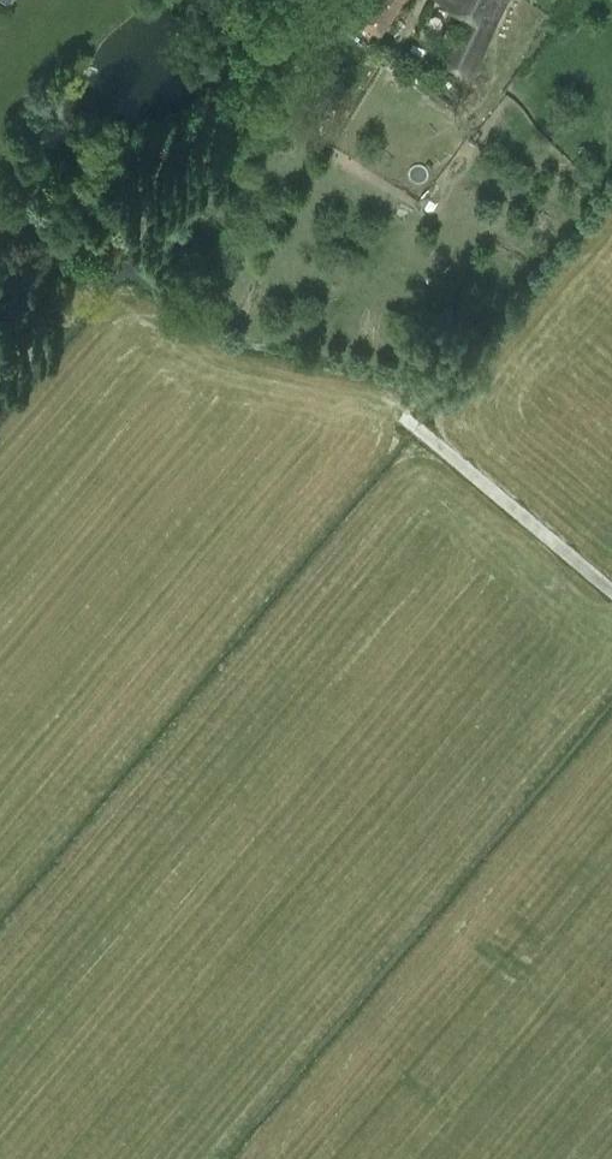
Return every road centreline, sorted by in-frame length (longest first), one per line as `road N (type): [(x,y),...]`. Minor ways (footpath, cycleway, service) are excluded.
road 1 (track): [(611,561),(421,401)]

